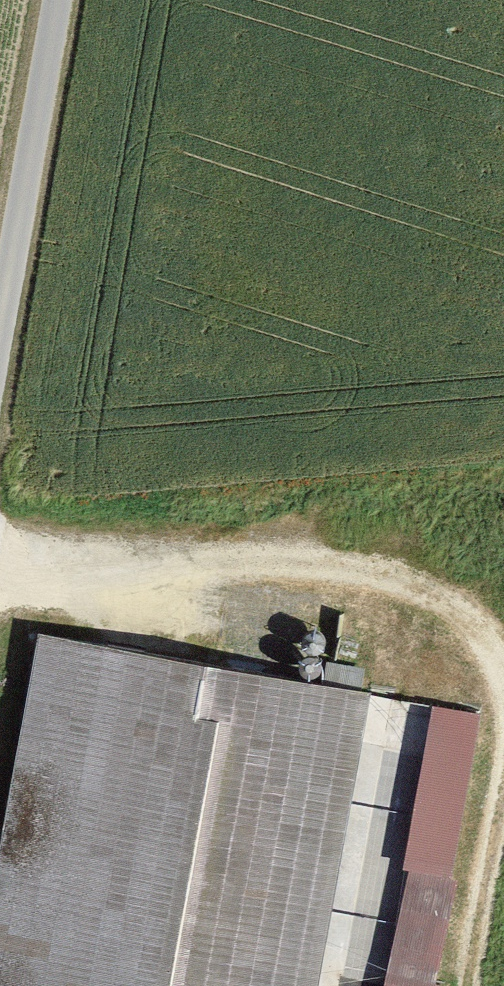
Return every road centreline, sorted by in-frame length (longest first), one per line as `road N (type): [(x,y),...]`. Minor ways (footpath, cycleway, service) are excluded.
road 1 (track): [(0,564),(288,552),(363,470),(503,458)]
road 2 (unclassified): [(0,344),(62,0)]
road 3 (track): [(503,707),(456,594),(288,552)]
road 4 (track): [(465,985),(503,711)]

